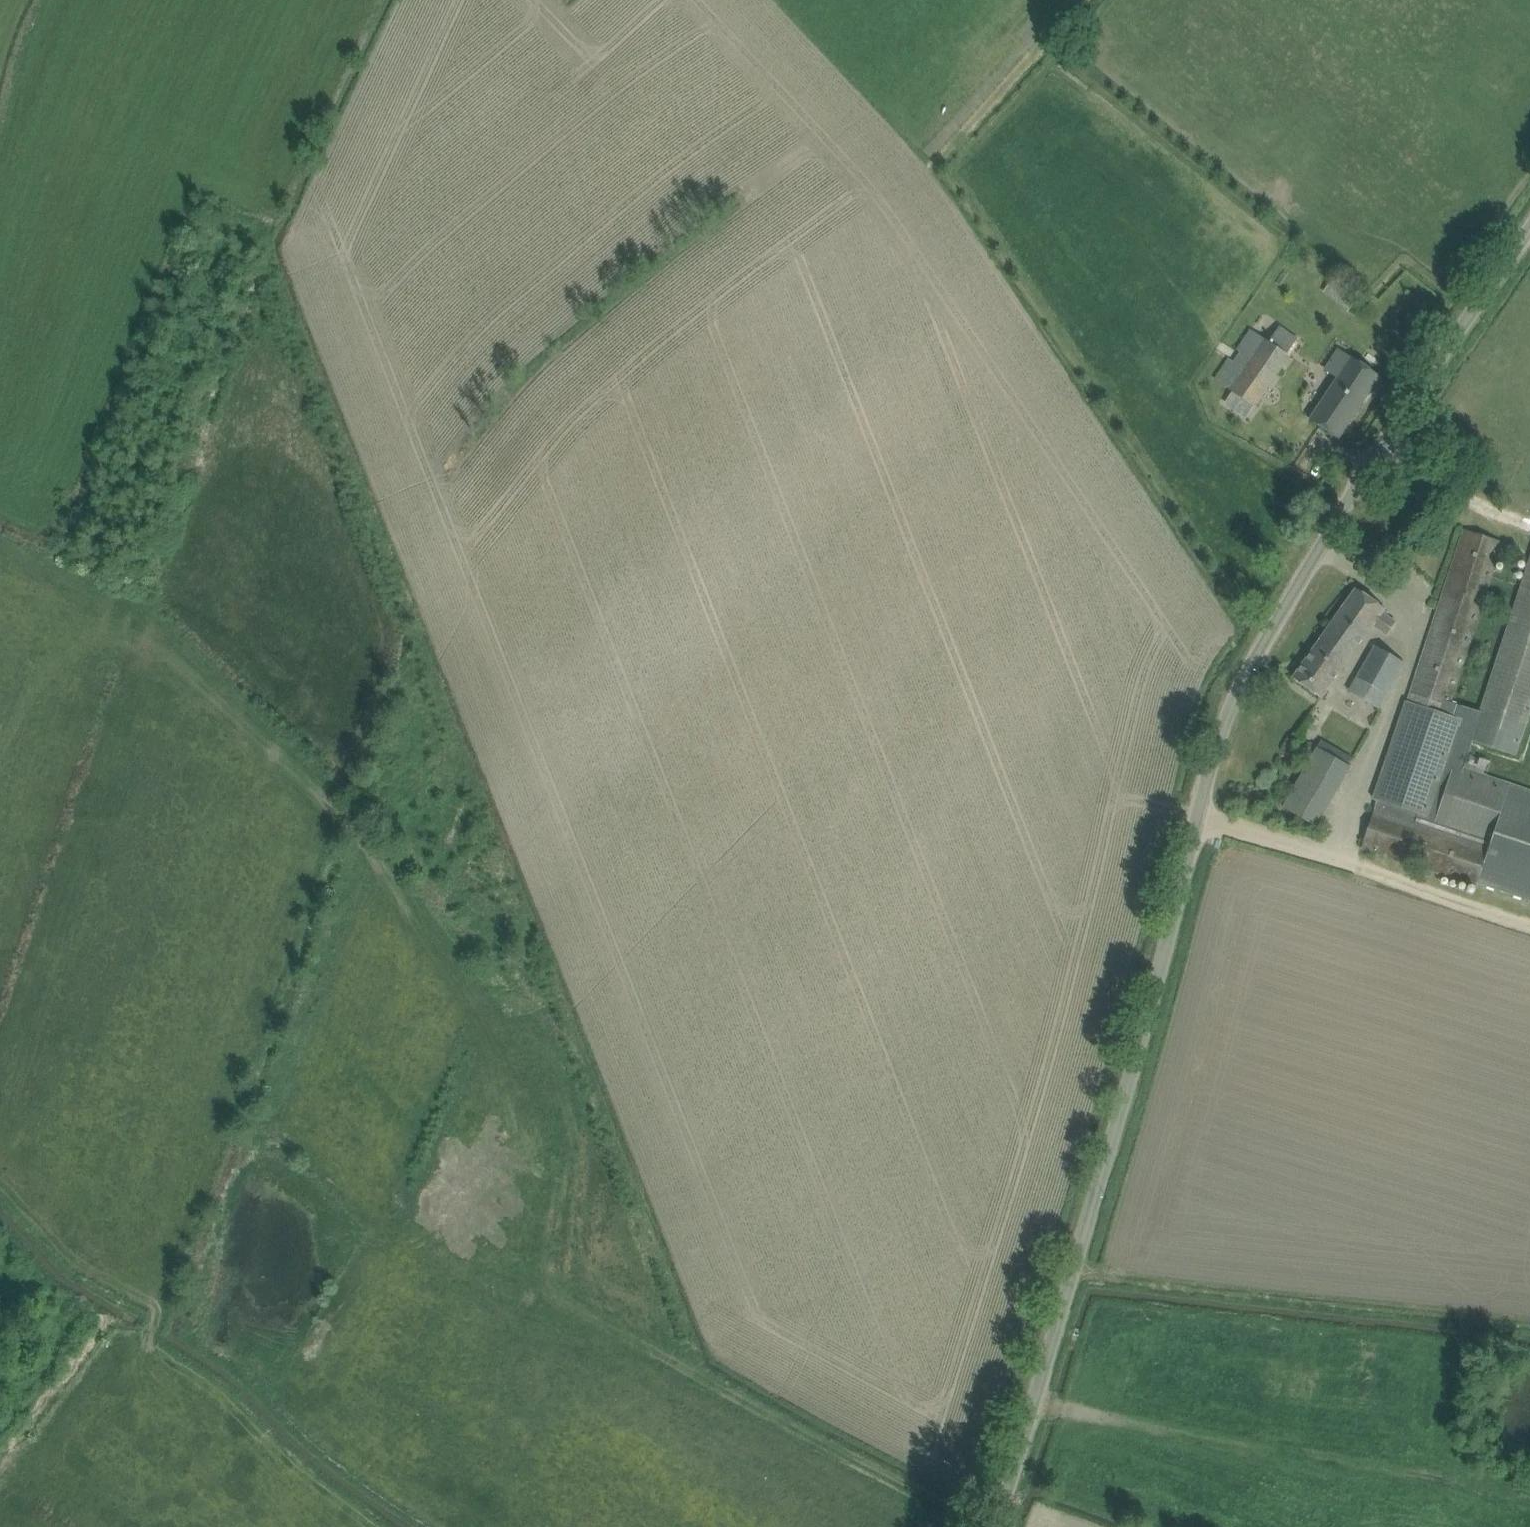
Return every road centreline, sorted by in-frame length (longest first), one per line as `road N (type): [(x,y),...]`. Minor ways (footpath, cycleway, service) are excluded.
road 1 (unclassified): [(992,1526),(1236,688),(1399,416),(1529,228)]

